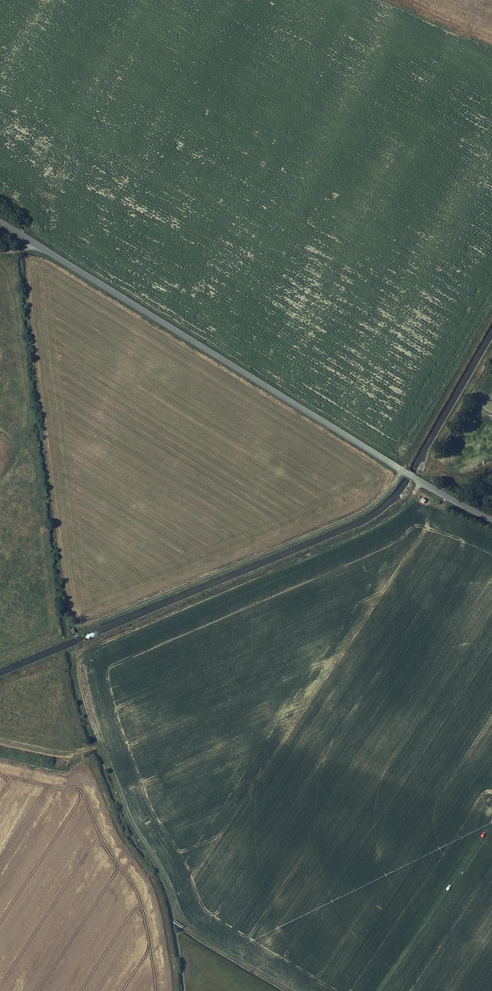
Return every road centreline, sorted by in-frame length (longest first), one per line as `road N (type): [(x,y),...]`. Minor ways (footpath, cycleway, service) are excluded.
road 1 (tertiary): [(491,518),(0,221)]
road 2 (track): [(421,480),(379,527),(88,649),(78,671),(98,743),(56,754)]
road 3 (track): [(400,468),(363,509),(89,621)]
road 4 (track): [(98,743),(133,823),(197,932),(296,990)]

